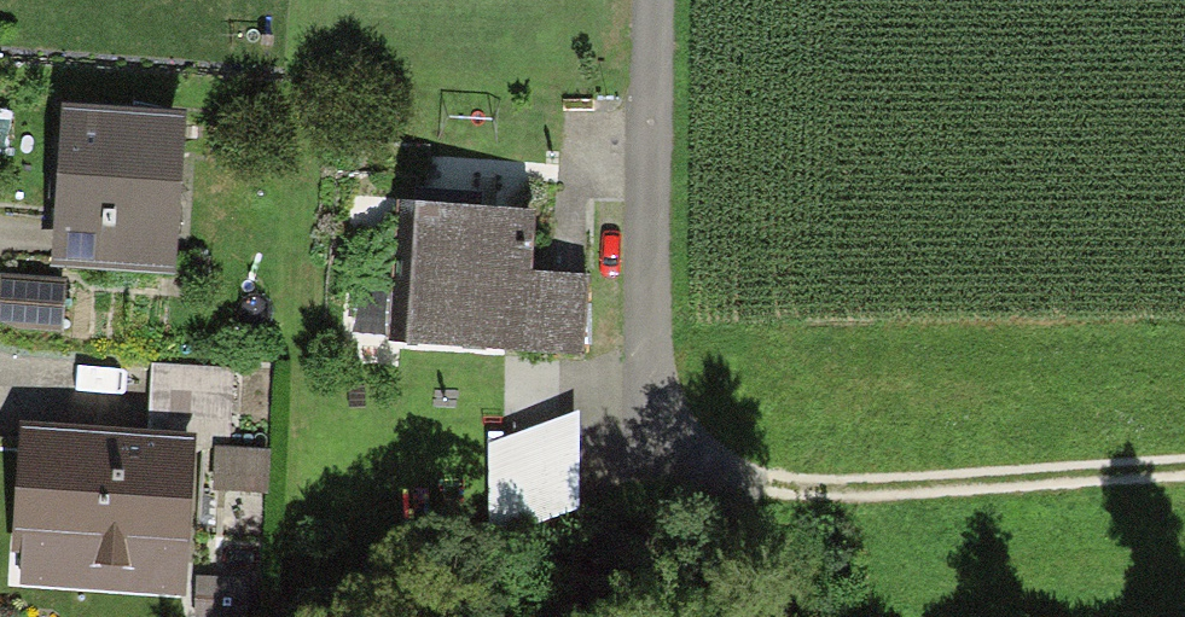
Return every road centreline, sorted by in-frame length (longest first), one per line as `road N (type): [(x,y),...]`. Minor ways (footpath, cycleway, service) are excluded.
road 1 (track): [(671,476),(725,490),(1184,469)]
road 2 (residential): [(646,0),(642,392)]

